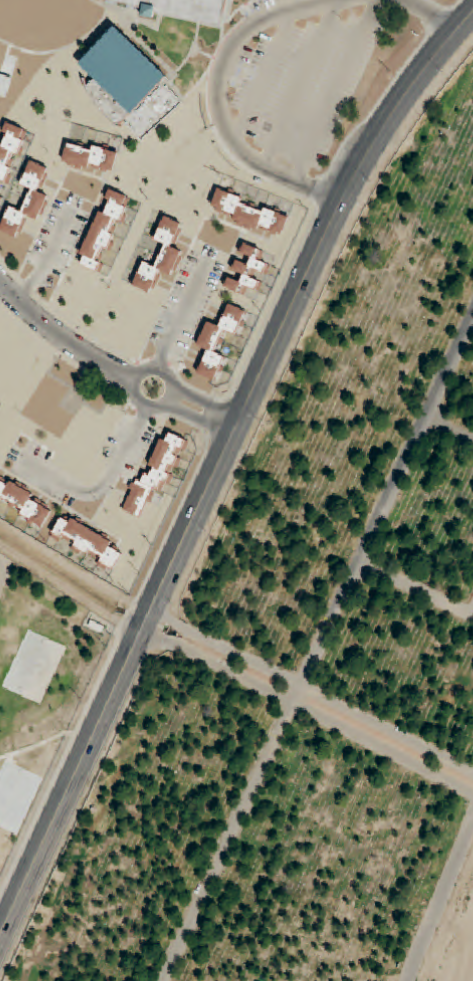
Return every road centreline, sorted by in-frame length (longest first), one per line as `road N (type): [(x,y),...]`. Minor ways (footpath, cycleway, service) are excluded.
road 1 (secondary): [(0,940),(343,202)]
road 2 (secondary): [(343,202),(385,128),(458,31)]
road 3 (residential): [(0,280),(72,344),(139,380)]

